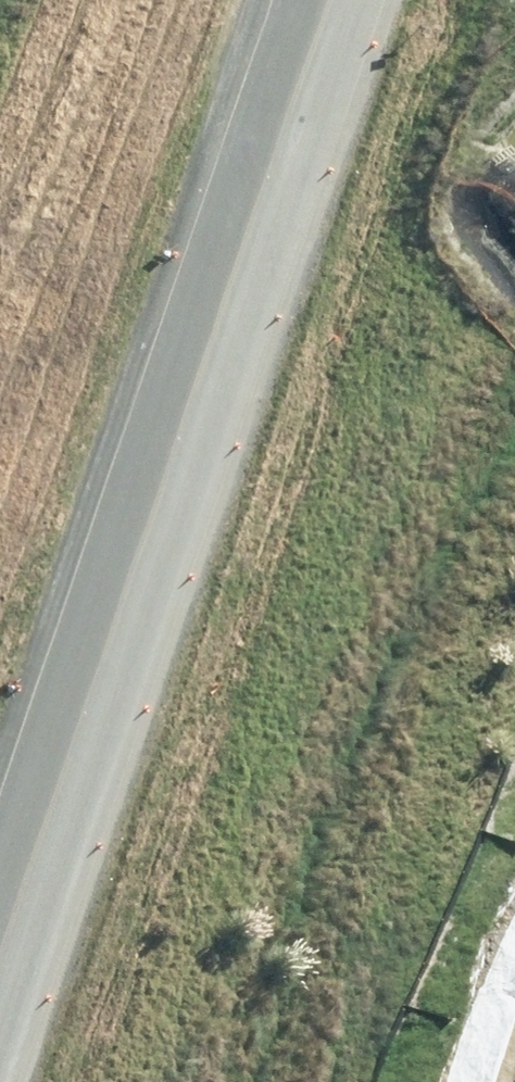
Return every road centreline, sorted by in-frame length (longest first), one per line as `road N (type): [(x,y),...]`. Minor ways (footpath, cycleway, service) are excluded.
road 1 (trunk): [(314,0),(0,905)]
road 2 (unclassified): [(0,893),(301,0)]
road 3 (trunk): [(0,637),(214,0)]

